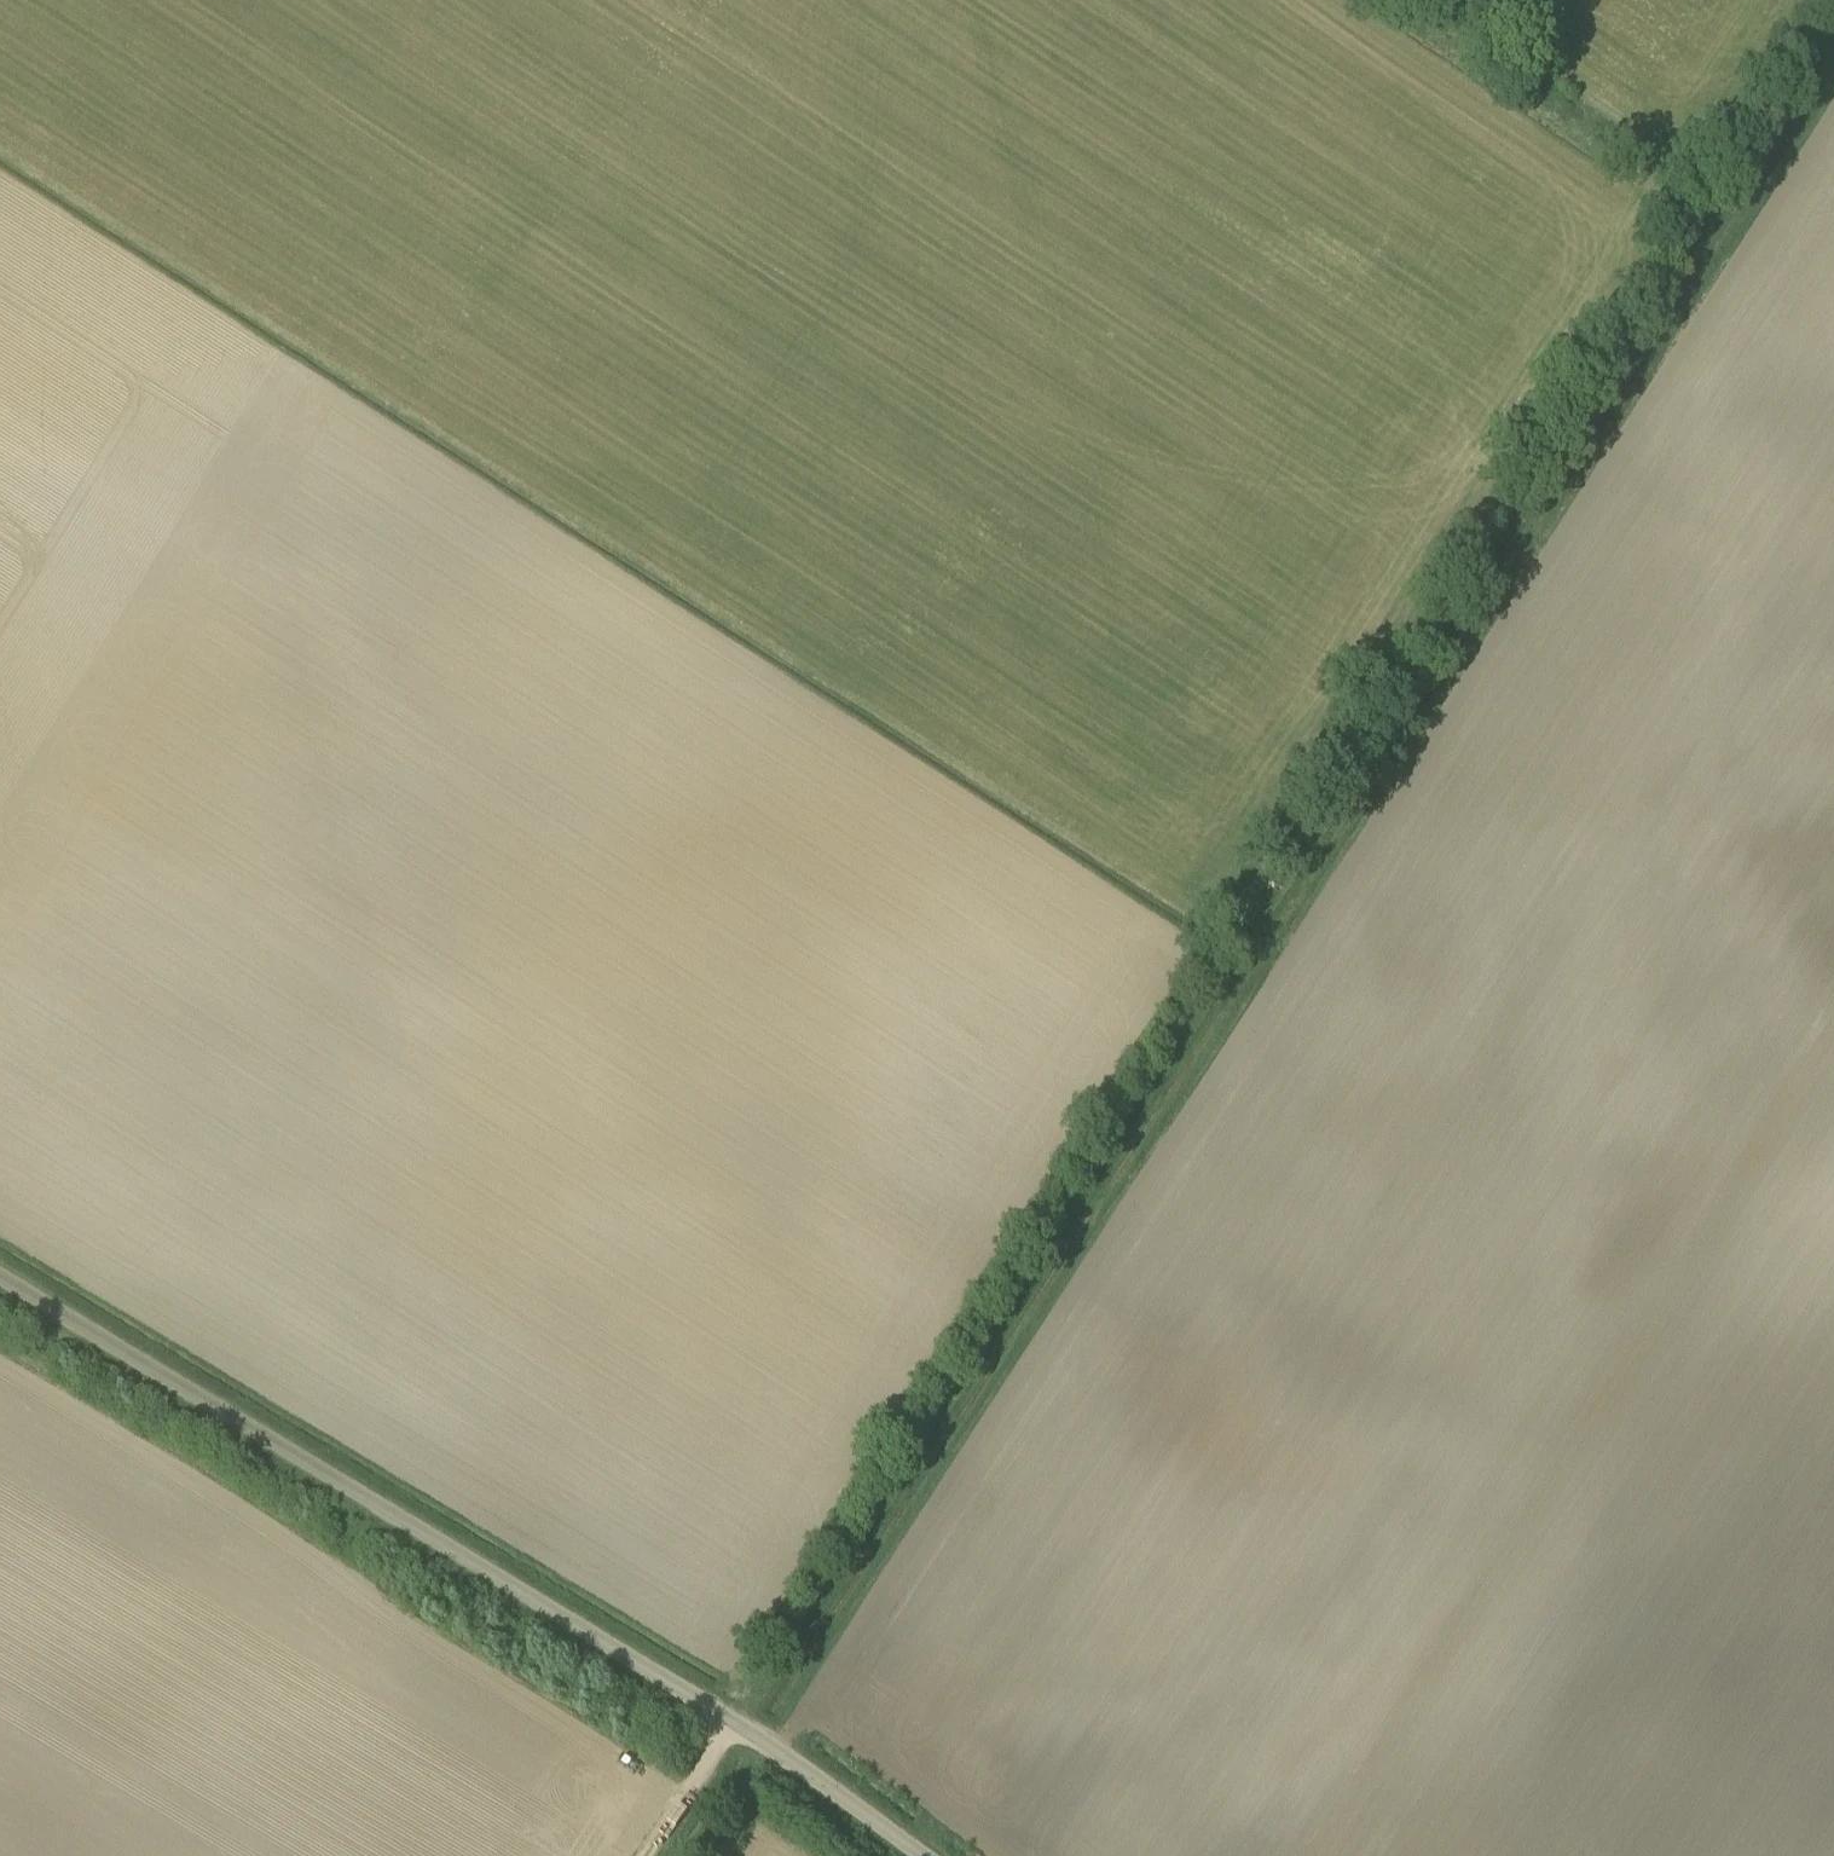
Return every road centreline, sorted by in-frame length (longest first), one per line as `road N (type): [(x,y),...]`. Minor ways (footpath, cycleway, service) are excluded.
road 1 (unclassified): [(921,1855),(774,1747),(0,1278)]
road 2 (track): [(738,1726),(657,1855)]

